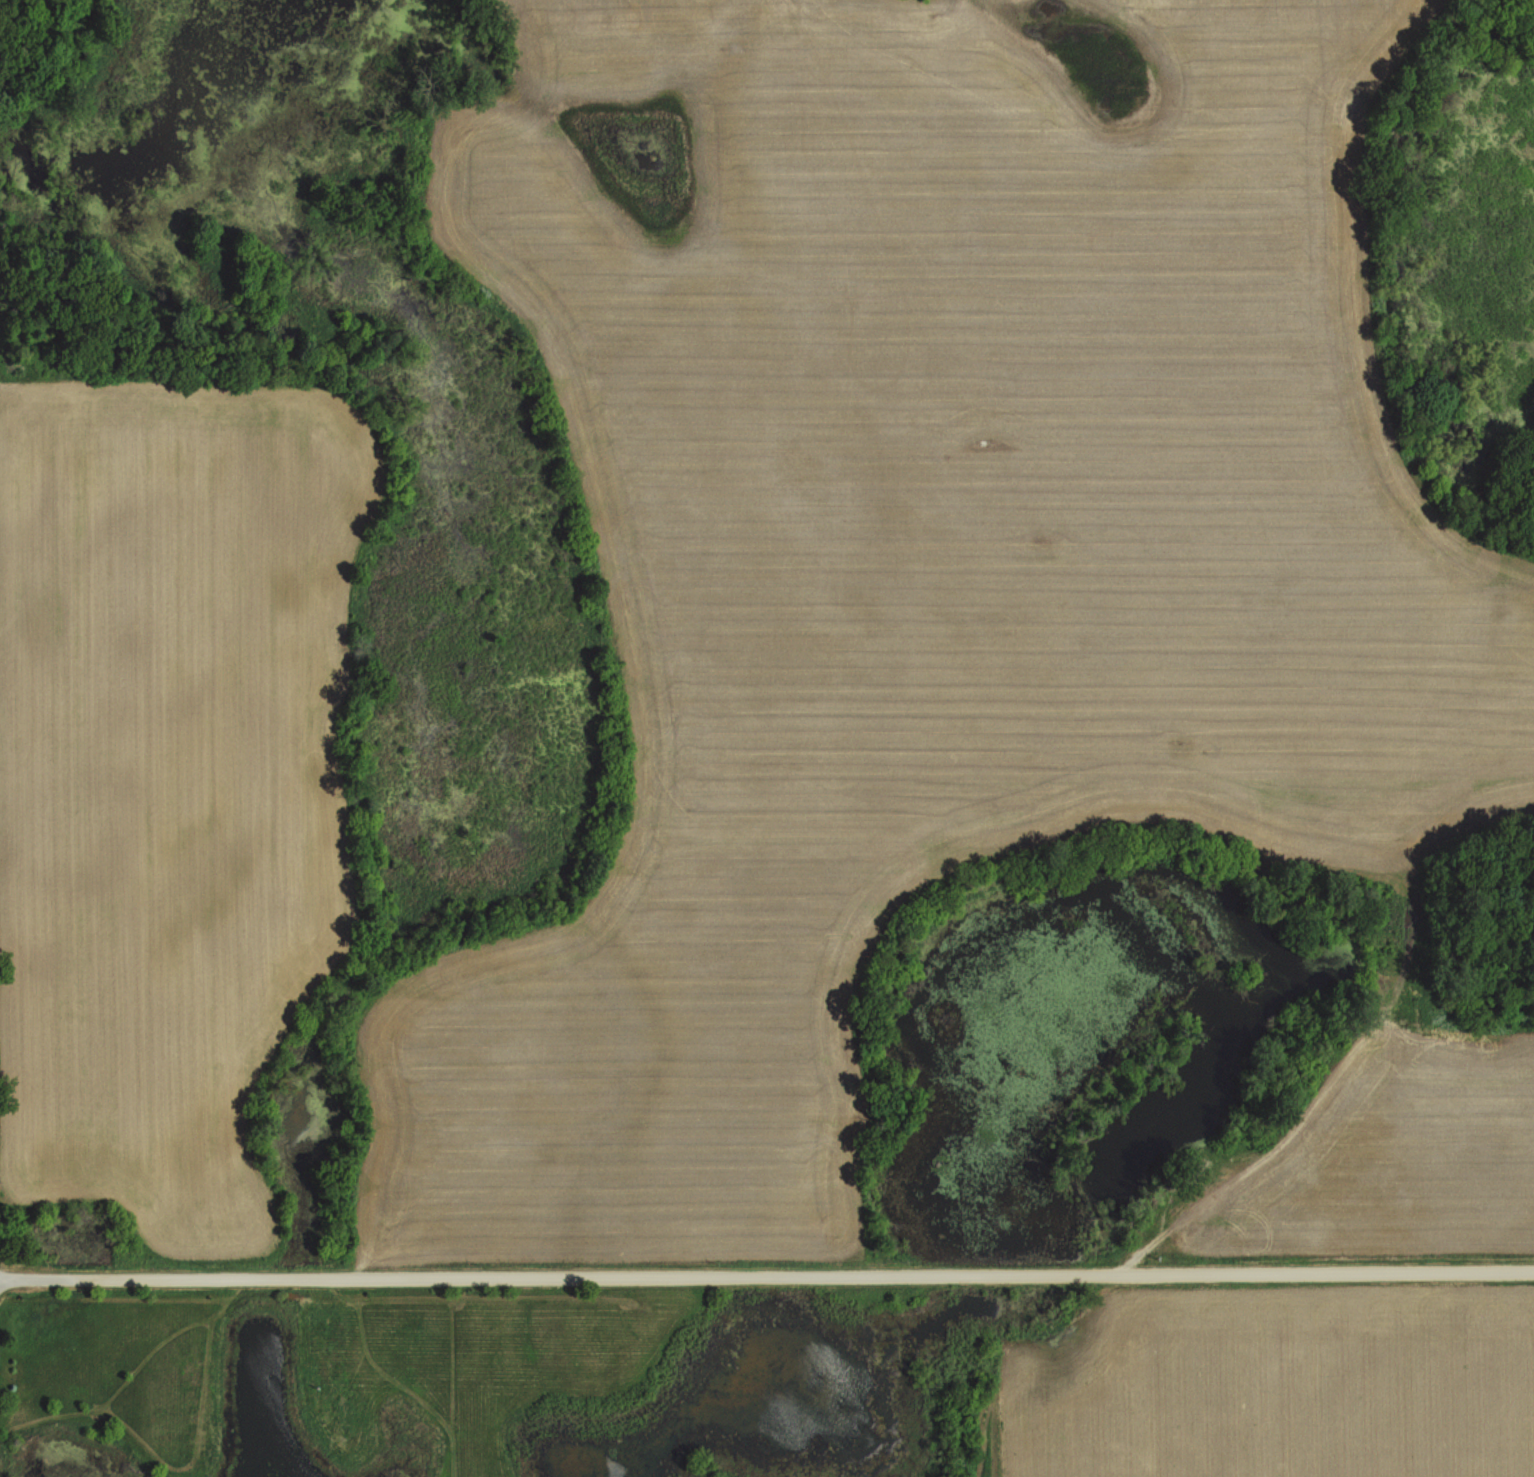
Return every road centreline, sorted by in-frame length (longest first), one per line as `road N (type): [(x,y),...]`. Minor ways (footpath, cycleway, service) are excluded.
road 1 (residential): [(0,1281),(1533,1268)]

